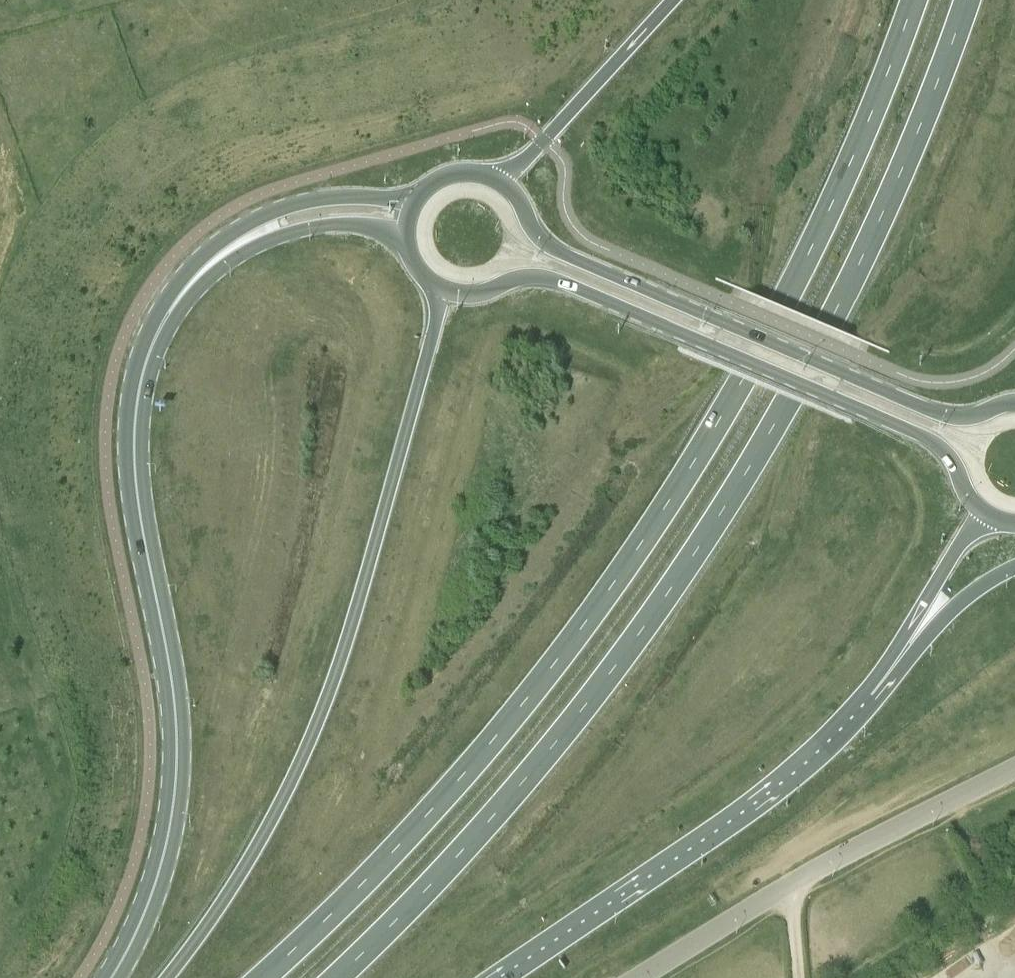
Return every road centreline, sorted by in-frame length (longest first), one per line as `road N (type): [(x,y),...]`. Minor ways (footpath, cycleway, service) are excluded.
road 1 (trunk): [(913,0),(849,165),(686,473),(521,704),(374,869),(263,977)]
road 2 (trunk): [(338,977),(548,748),(708,533),(871,238),(967,0)]
road 3 (tertiary): [(248,235),(214,256),(174,300),(139,383),(135,489),(169,665),(176,770),(153,892),(112,977)]
road 4 (trunk): [(435,283),(417,399),(314,731),(237,880),(165,977)]
road 5 (secondary): [(435,283),(473,292),(529,275),(553,278),(924,437),(950,458),(972,502),(990,518)]
road 6 (secondary): [(1014,400),(952,416),(845,374),(560,251),(492,177)]
road 7 (trunk): [(511,977),(775,798),(880,699)]
road 8 (unclassified): [(636,977),(843,854),(1014,767)]
road 9 (trunk): [(671,0),(543,140),(492,177)]
road 10 (trunk): [(880,699),(945,568),(990,518)]
road 11 (trunk): [(880,699),(939,622),(1014,568)]
road 12 (tertiary): [(420,196),(299,202),(266,215),(248,235)]
road 13 (tertiary): [(248,235),(345,225),(409,244)]

